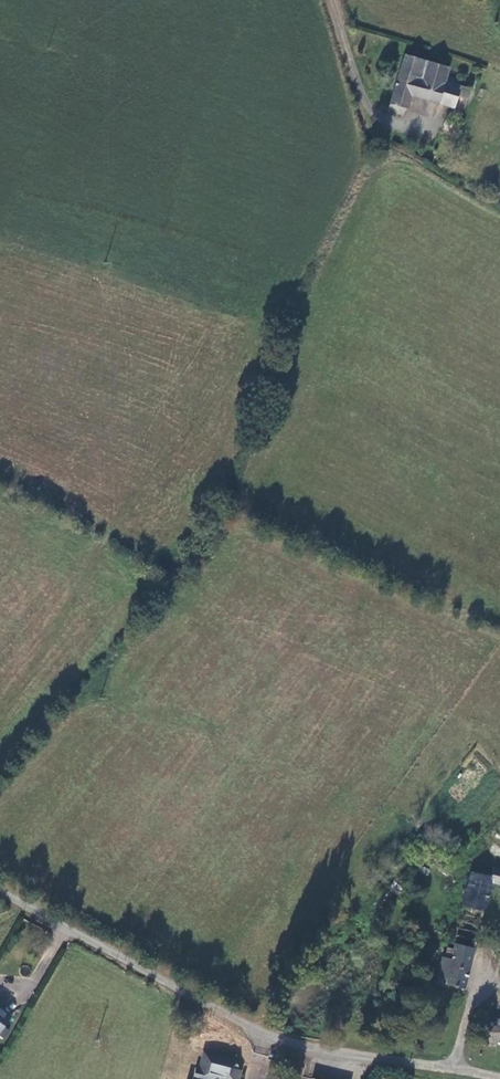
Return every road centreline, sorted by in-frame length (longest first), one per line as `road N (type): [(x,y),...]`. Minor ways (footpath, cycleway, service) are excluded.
road 1 (unclassified): [(0,892),(242,1023),(311,1051),(471,1074)]

